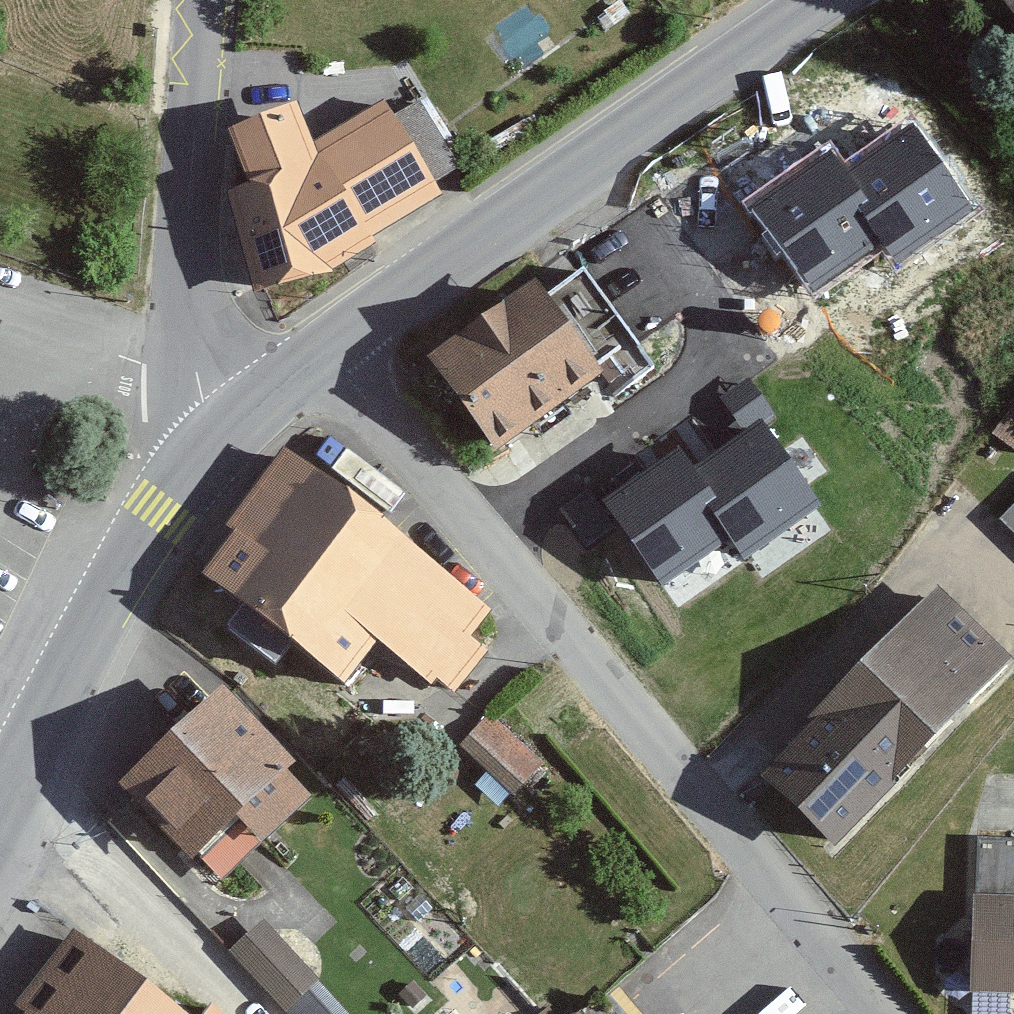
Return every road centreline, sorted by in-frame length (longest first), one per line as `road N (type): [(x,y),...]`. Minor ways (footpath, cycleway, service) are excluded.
road 1 (residential): [(328,350),(886,1013)]
road 2 (secondary): [(825,0),(328,350)]
road 3 (residential): [(207,0),(184,255),(192,353),(217,444)]
road 4 (secondary): [(217,444),(129,558),(0,817)]
road 5 (secondary): [(328,350),(217,444)]

